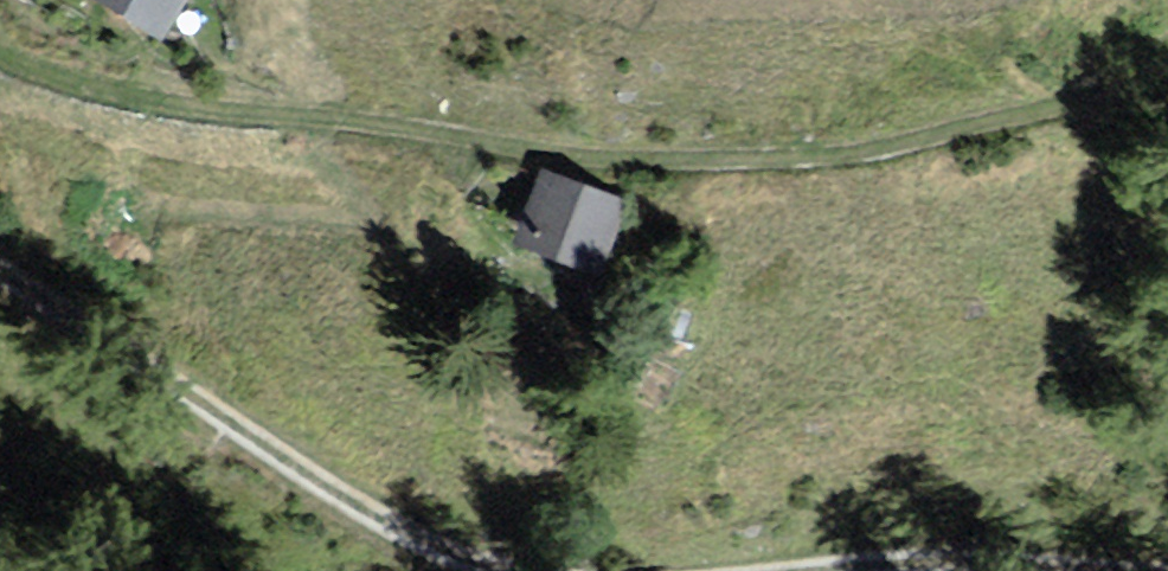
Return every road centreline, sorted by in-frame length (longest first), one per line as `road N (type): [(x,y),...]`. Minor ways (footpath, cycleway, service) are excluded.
road 1 (track): [(1167,77),(869,155),(699,161),(555,153),(144,100),(0,50)]
road 2 (track): [(0,273),(317,480),(478,570)]
road 3 (track): [(786,570),(886,560),(1032,570)]

